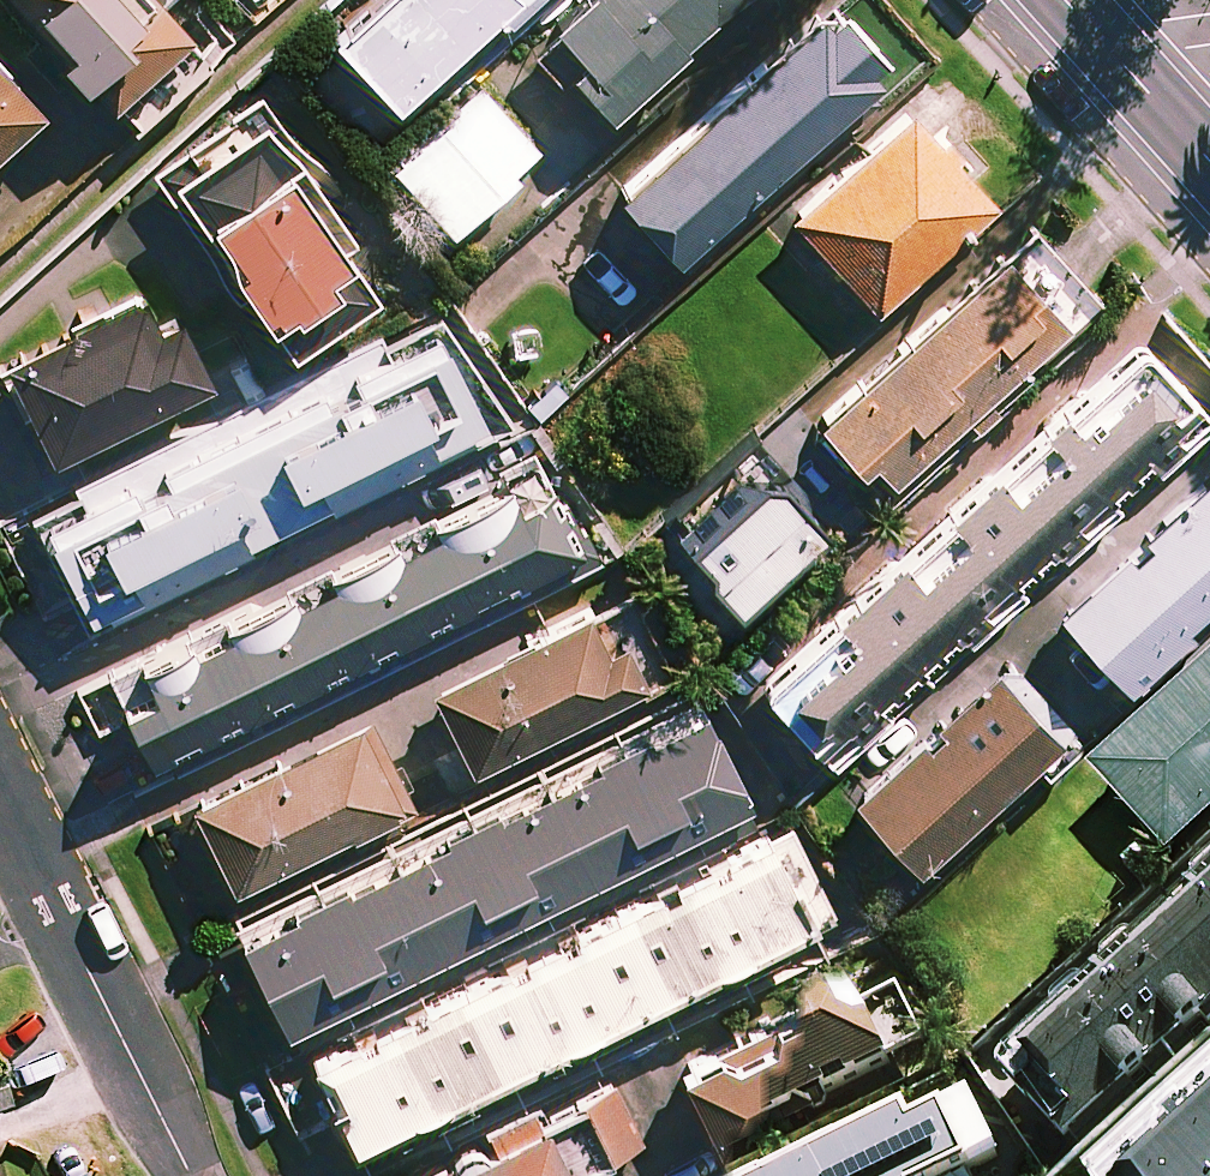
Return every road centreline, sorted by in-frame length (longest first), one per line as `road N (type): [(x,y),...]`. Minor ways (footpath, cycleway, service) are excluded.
road 1 (residential): [(0,793),(194,1175)]
road 2 (tertiary): [(1062,0),(1209,166)]

